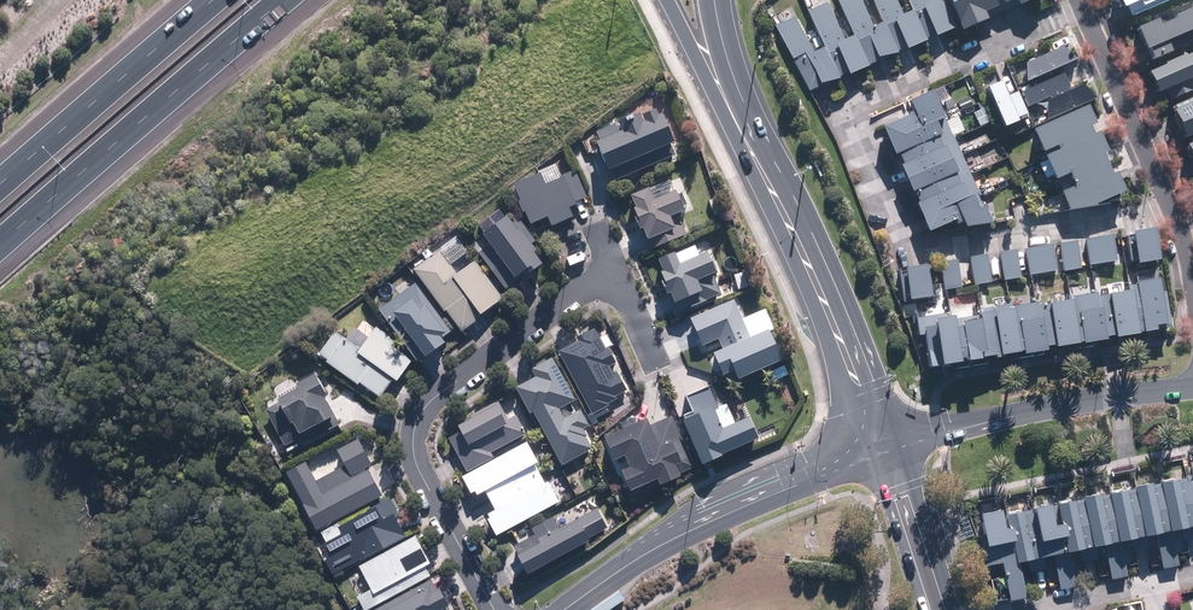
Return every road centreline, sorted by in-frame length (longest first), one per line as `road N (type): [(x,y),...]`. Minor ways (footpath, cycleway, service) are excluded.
road 1 (residential): [(1172,209),(911,254),(852,111),(1084,7)]
road 2 (residential): [(495,609),(421,475),(416,427),(445,391),(615,271)]
road 3 (motorway): [(286,0),(0,244)]
road 4 (secondary): [(735,108),(885,450)]
road 5 (residential): [(885,450),(644,556),(567,609)]
road 6 (residential): [(1192,388),(1118,396),(885,450)]
road 7 (motorway): [(0,182),(213,0)]
road 8 (residential): [(1172,209),(1084,7)]
road 9 (secondary): [(939,609),(885,450)]
road 10 (secondary): [(735,108),(673,0)]

